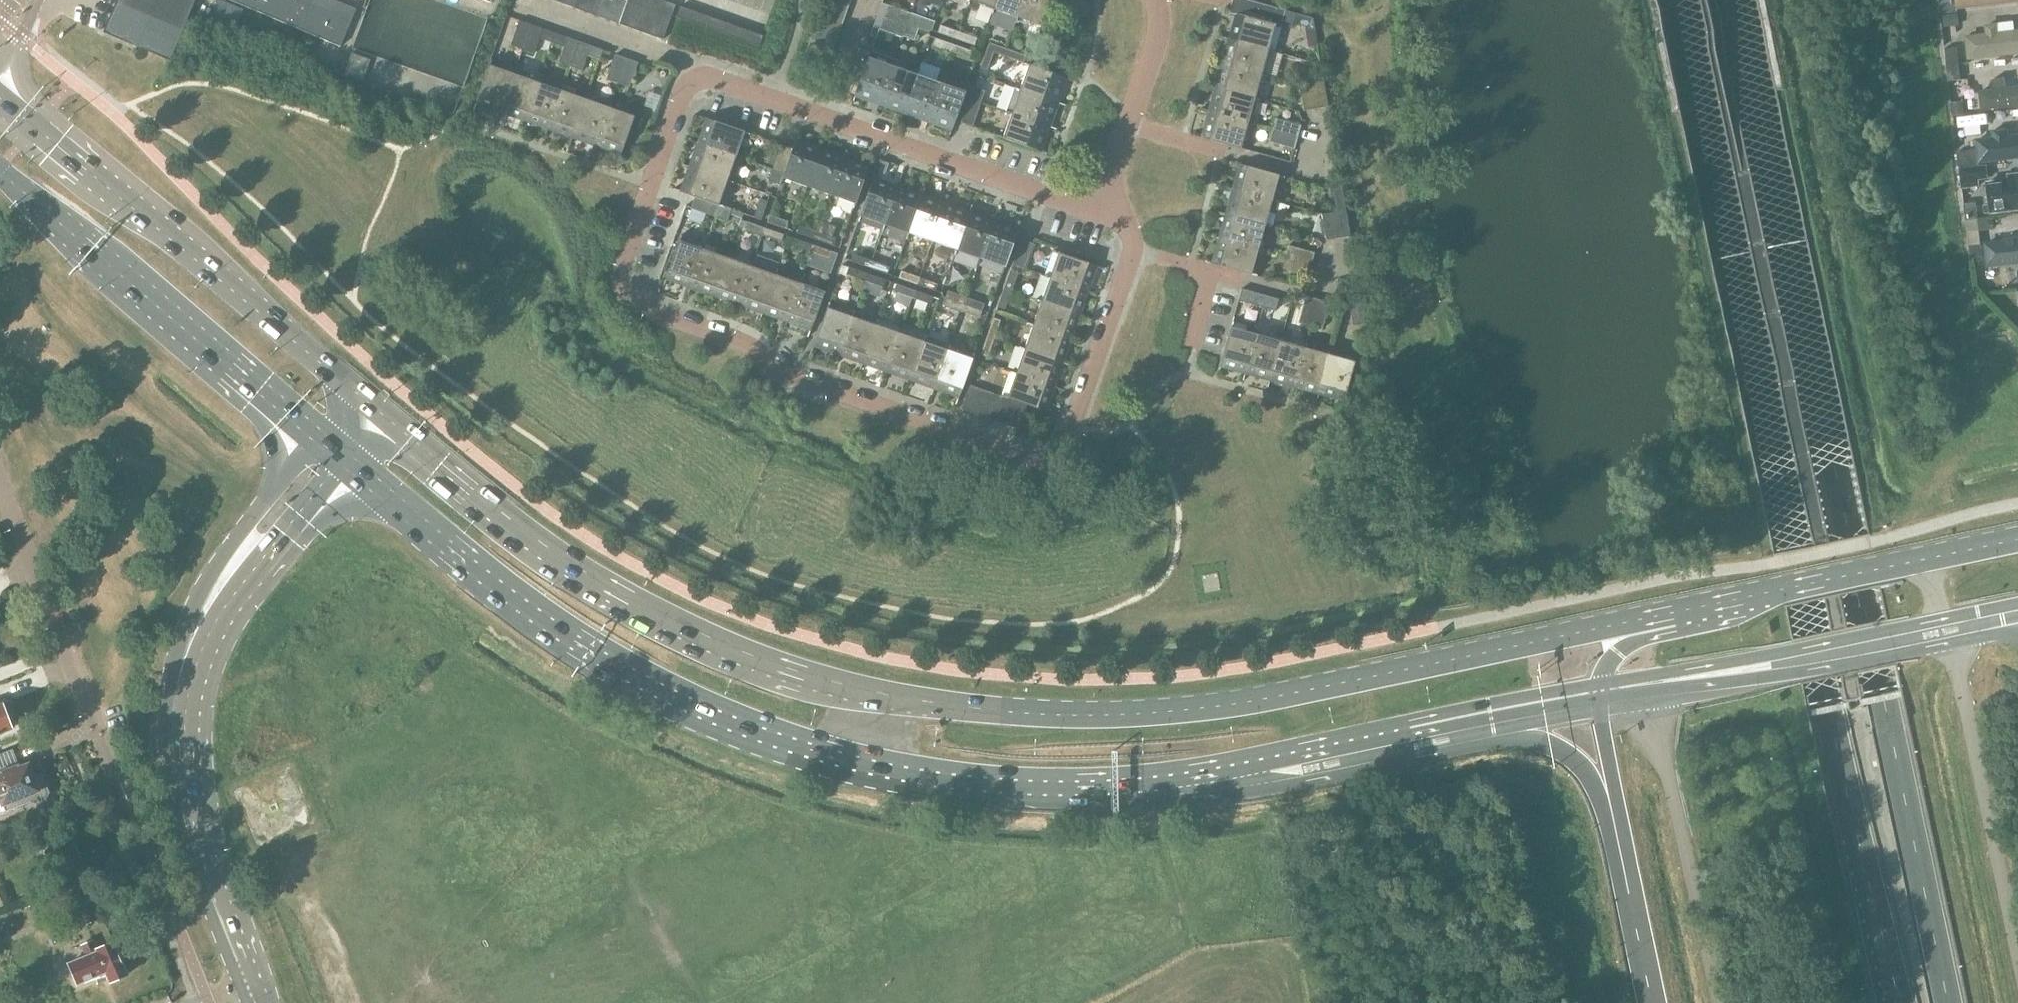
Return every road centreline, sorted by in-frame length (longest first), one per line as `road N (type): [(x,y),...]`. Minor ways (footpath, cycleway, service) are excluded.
road 1 (primary): [(1674,612),(1197,708),(1078,715),(926,701),(778,668),(682,628),(501,515),(374,408)]
road 2 (primary): [(350,463),(568,637),(700,709),(865,765),(964,781),(1103,787),(1226,772),(1452,725)]
road 3 (motorway): [(1677,0),(1898,1002)]
road 4 (motorway): [(1948,1002),(1735,0)]
road 5 (residential): [(1133,250),(1064,446),(1051,460),(1014,454),(781,367),(741,339),(633,302),(620,288),(680,103),(697,79)]
road 6 (secondary): [(374,408),(0,97)]
road 7 (residential): [(1099,213),(719,79),(697,79)]
road 8 (secondary): [(0,171),(323,439)]
road 9 (primary): [(1598,696),(1947,630)]
road 10 (primary): [(2017,539),(1674,612)]
road 11 (residential): [(0,481),(120,782)]
road 12 (primary): [(323,439),(275,489),(204,587),(174,671),(176,715)]
road 13 (primary): [(176,715),(217,626),(350,463)]
road 14 (primary): [(257,1002),(187,826),(175,770),(176,715)]
road 15 (residential): [(1099,213),(1156,0)]
road 16 (motorway): [(1452,725),(1495,742),(1561,751),(1595,789),(1603,821)]
road 17 (residential): [(697,79),(681,60),(519,3)]
road 18 (motorway): [(1603,821),(1644,1002)]
road 19 (primary): [(1452,725),(1598,696)]
road 20 (motorway): [(1598,696),(1609,765),(1603,821)]

